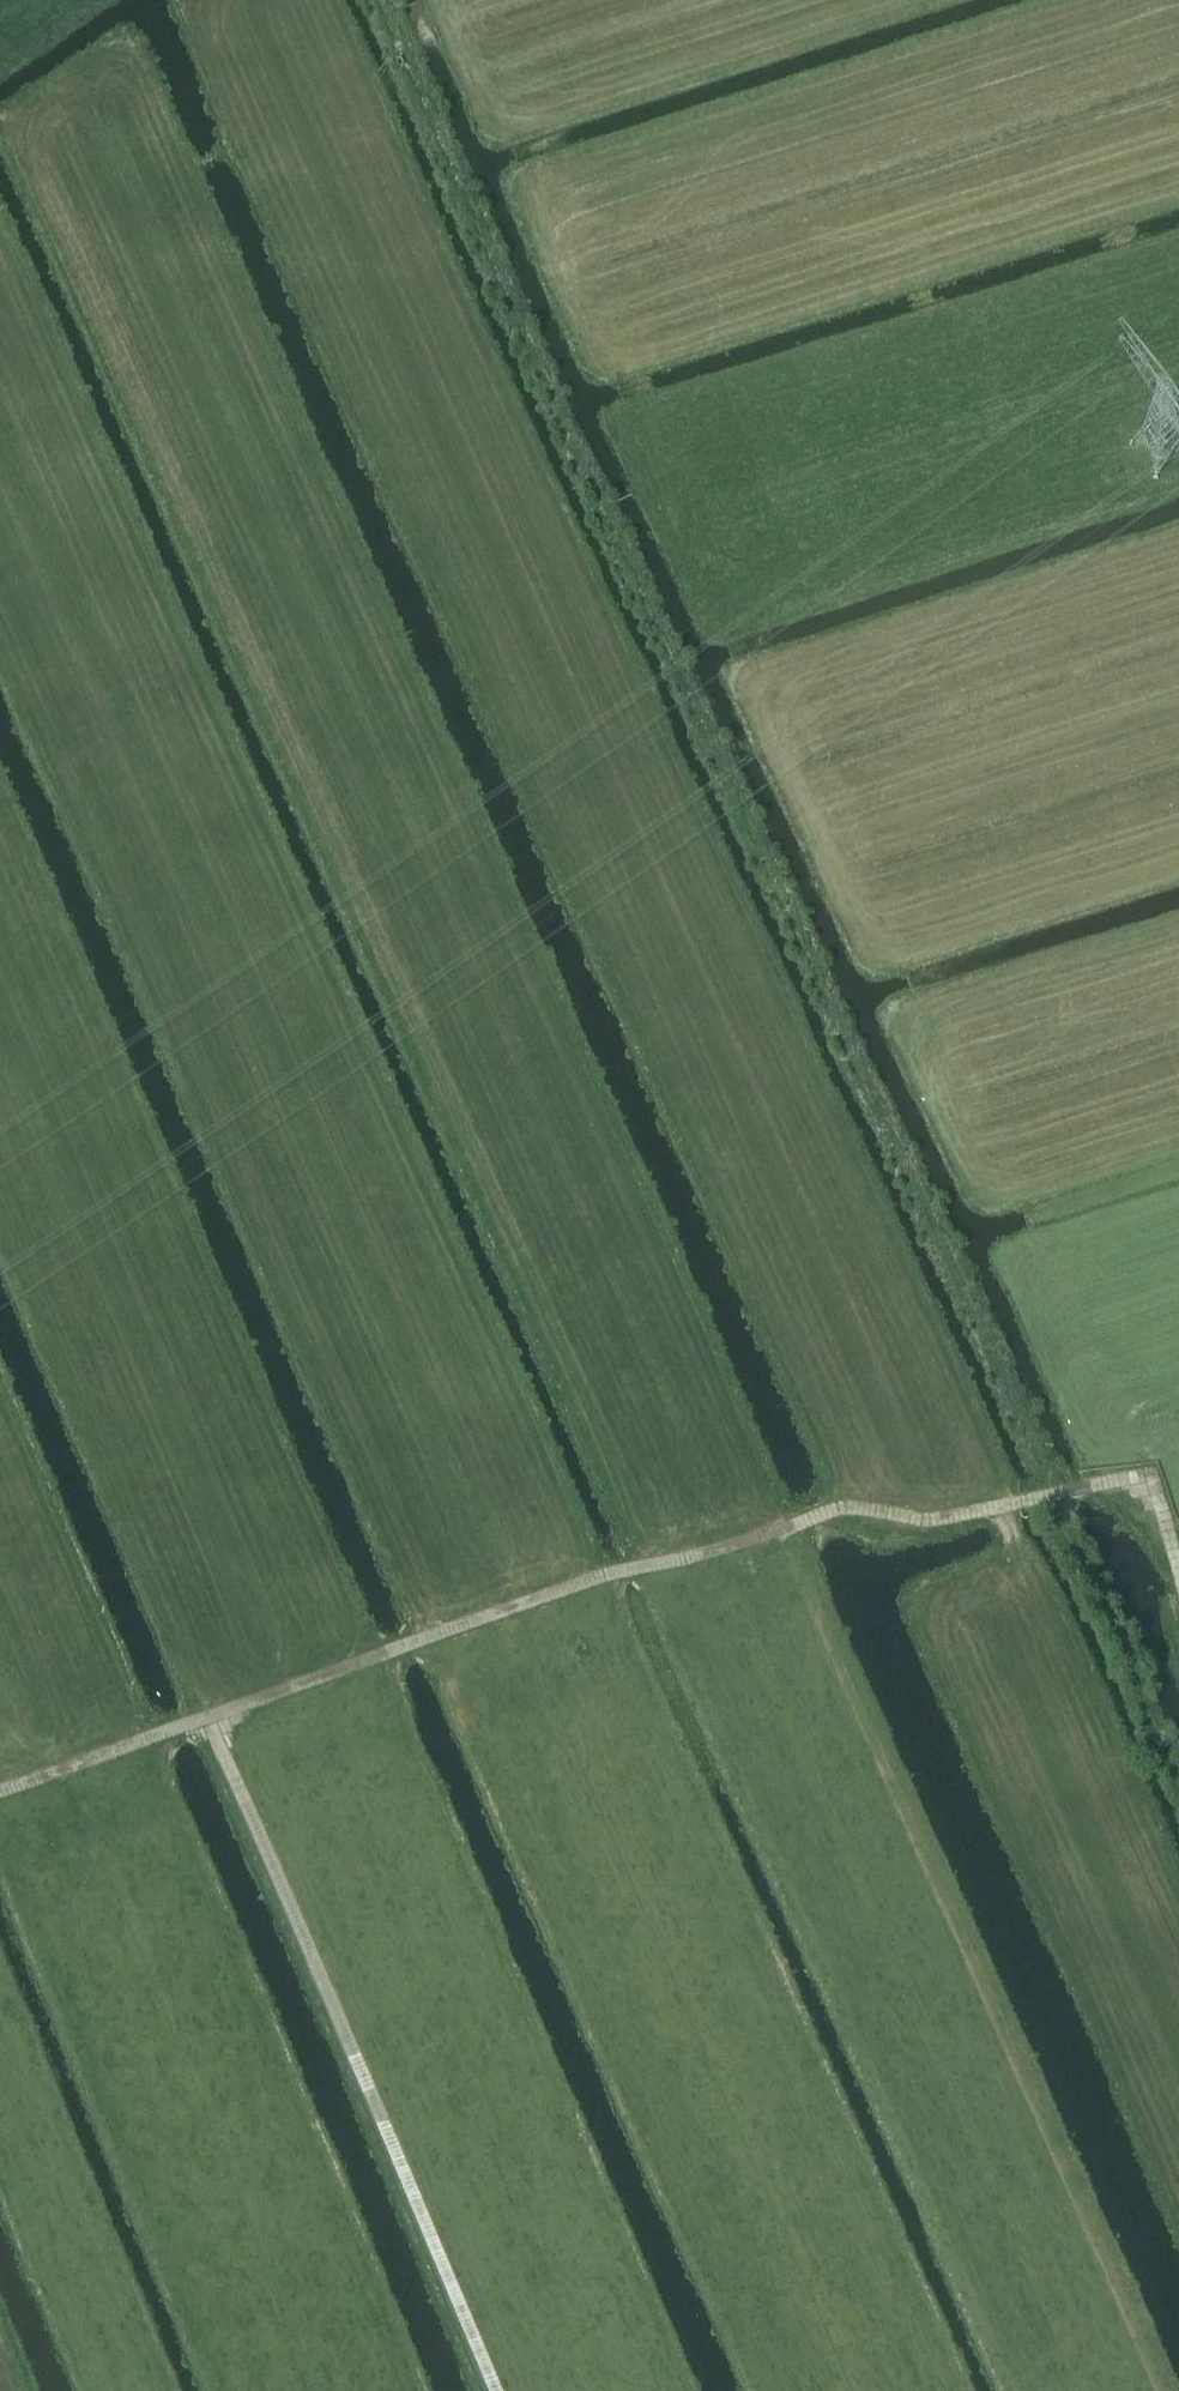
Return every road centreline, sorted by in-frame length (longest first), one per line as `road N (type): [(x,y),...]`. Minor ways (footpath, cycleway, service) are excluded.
road 1 (track): [(1178,1572),(1152,1476),(928,1522),(849,1506),(786,1530),(603,1575),(0,1791)]
road 2 (track): [(786,1530),(1155,2390)]
road 3 (track): [(209,1717),(496,2390)]

